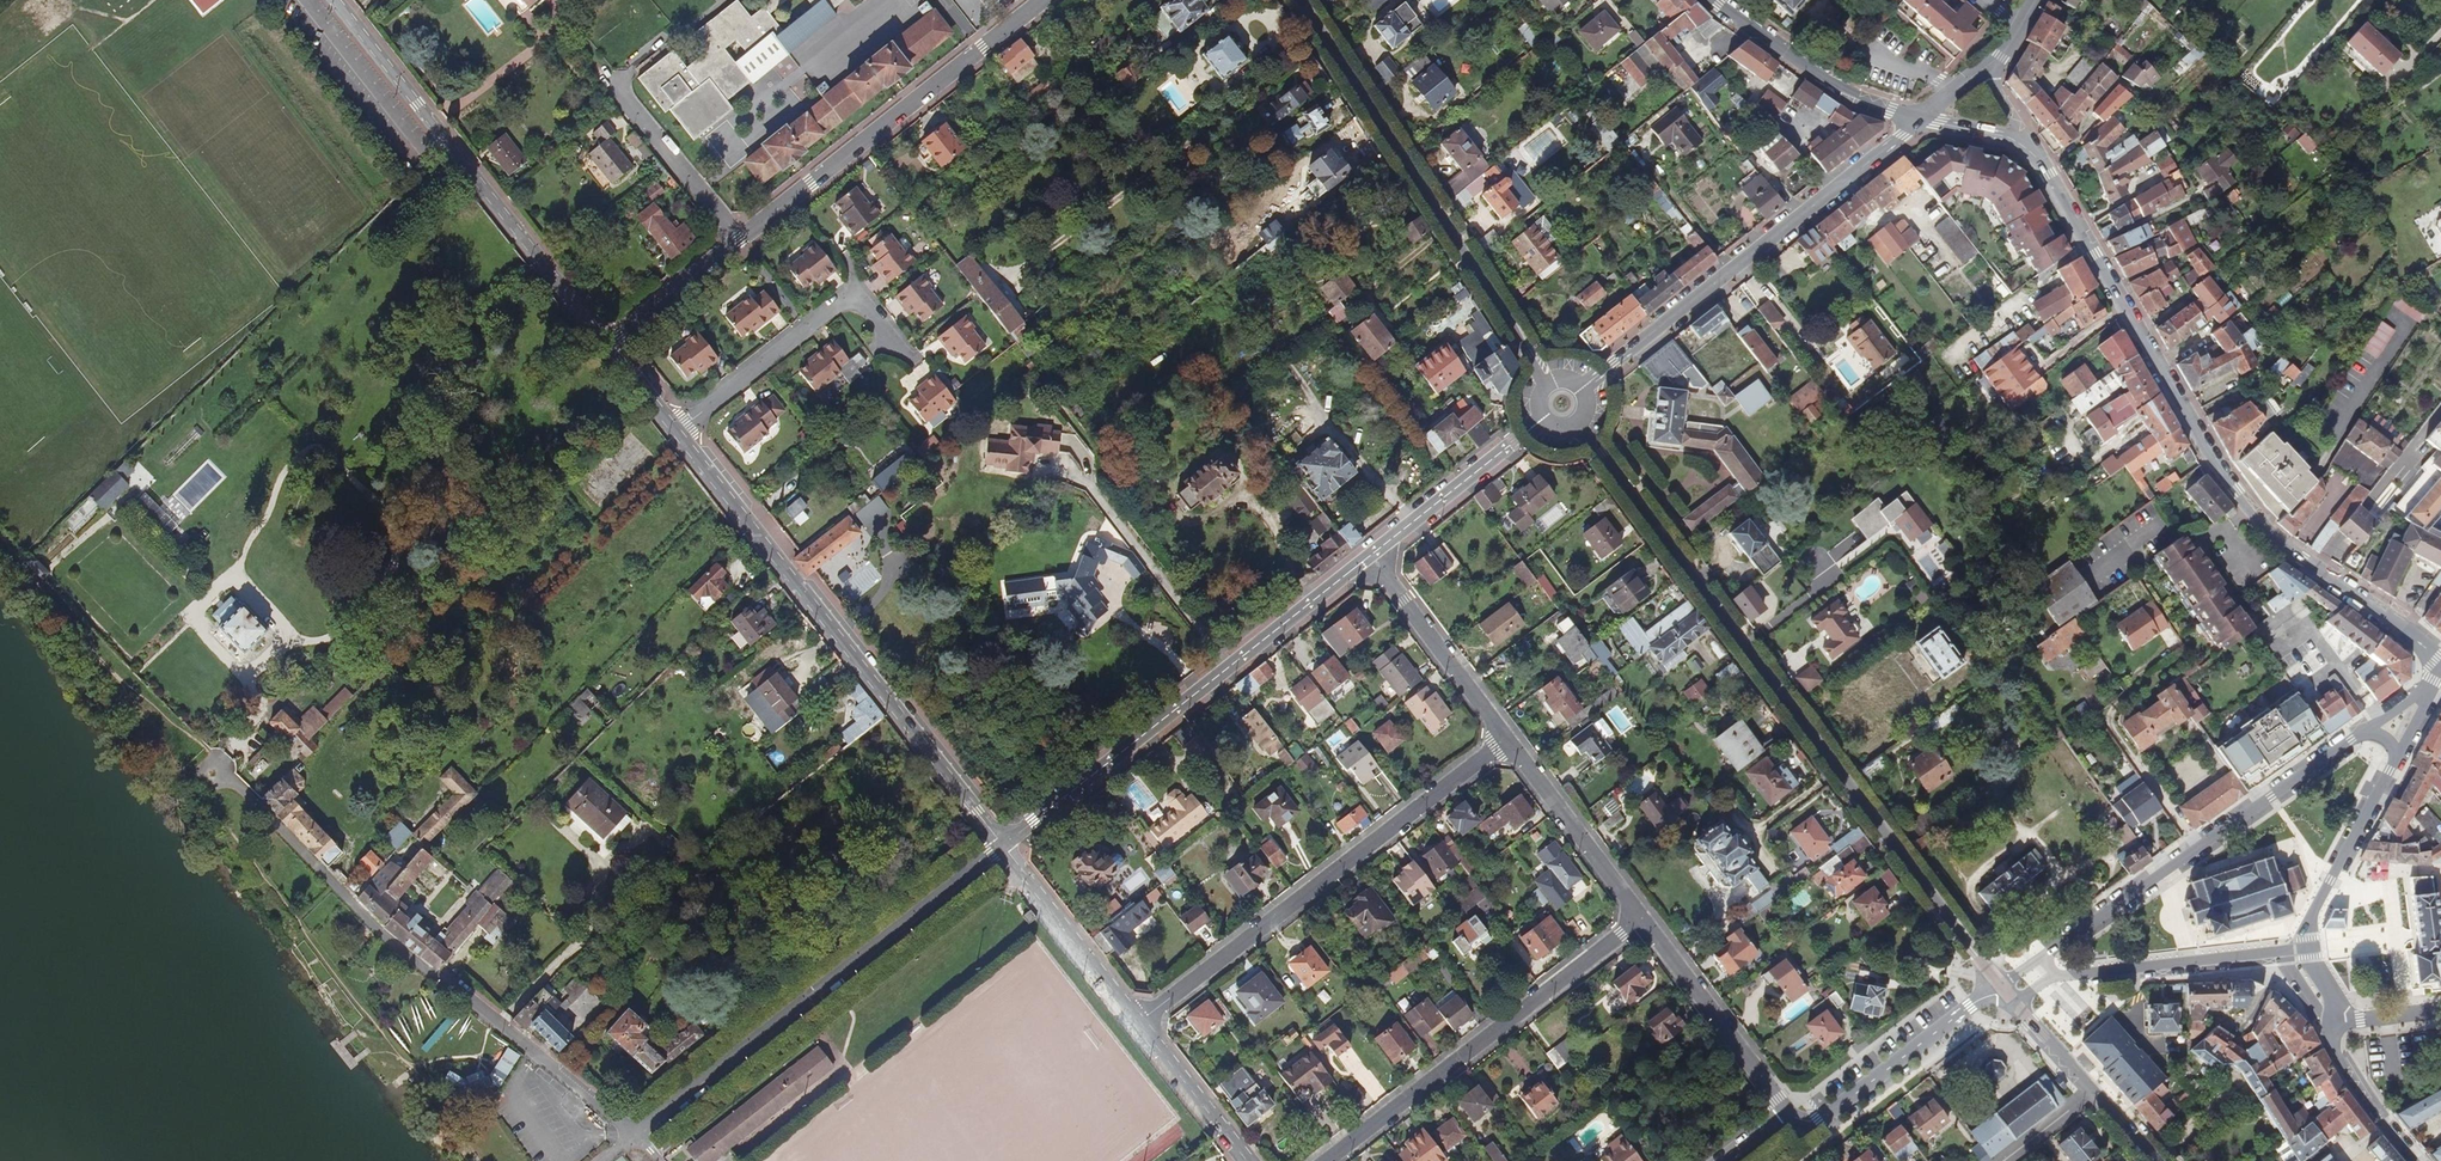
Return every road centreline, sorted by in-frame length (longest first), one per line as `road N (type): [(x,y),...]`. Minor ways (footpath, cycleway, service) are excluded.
road 1 (primary): [(1577,425),(2002,993)]
road 2 (primary): [(2440,665),(2354,594),(2296,560),(2234,494),(2031,152)]
road 3 (residential): [(632,1137),(404,951),(224,777)]
road 4 (unclassified): [(1003,845),(676,432)]
road 5 (residential): [(632,1137),(1003,845)]
road 6 (residential): [(1003,845),(1370,557)]
road 7 (residential): [(1139,1020),(1510,740)]
road 8 (primary): [(1297,0),(1547,383)]
road 9 (unclassified): [(609,347),(335,0)]
road 10 (residential): [(1583,388),(1921,120)]
road 11 (residential): [(1643,922),(1332,1160)]
road 12 (residential): [(2362,735),(2041,957)]
road 13 (residential): [(739,239),(1045,0)]
road 14 (residential): [(901,355),(852,295),(676,432)]
road 15 (residential): [(2057,976),(2308,949)]
road 16 (residential): [(2002,993),(1971,1007),(1814,1119),(1793,1113)]
road 17 (residential): [(1643,922),(1793,1113)]
road 18 (primary): [(1921,120),(1847,92),(1713,0)]
road 19 (residential): [(1370,557),(1510,740)]
road 20 (residential): [(1510,740),(1643,922)]
road 21 (unclassified): [(1139,1020),(1003,845)]
road 22 (residential): [(1370,557),(1542,420)]
road 23 (primary): [(2308,949),(2312,919),(2397,760)]
road 24 (residential): [(739,239),(616,83)]
road 25 (unclassified): [(1251,1160),(1139,1020)]
road 26 (residential): [(609,347),(739,239)]
road 27 (primary): [(2416,1160),(2371,1110),(2333,1048),(2331,1024)]
road 28 (primary): [(2002,993),(2096,1096)]

